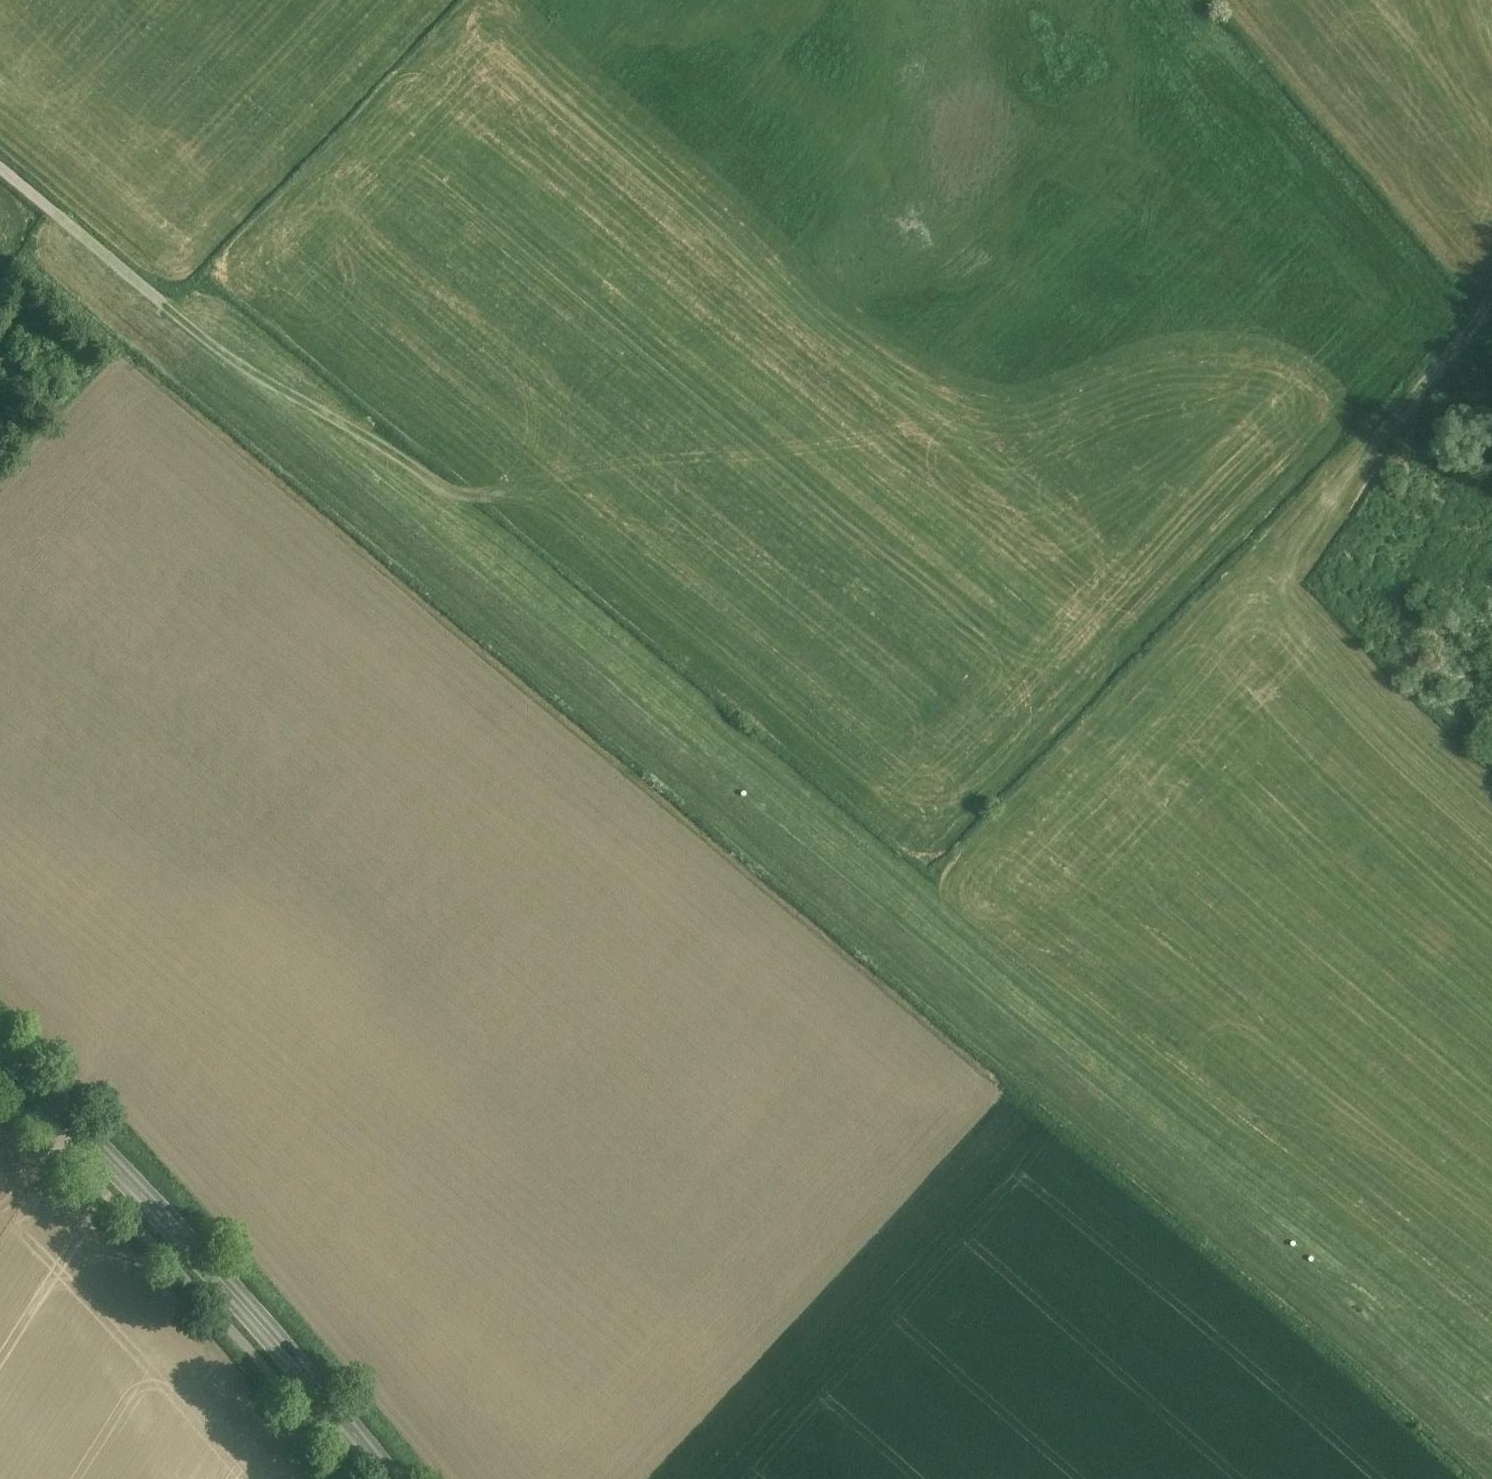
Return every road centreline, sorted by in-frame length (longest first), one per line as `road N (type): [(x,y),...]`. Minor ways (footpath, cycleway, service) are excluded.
road 1 (secondary): [(387,1478),(229,1280),(0,1044)]
road 2 (track): [(0,171),(200,341)]

